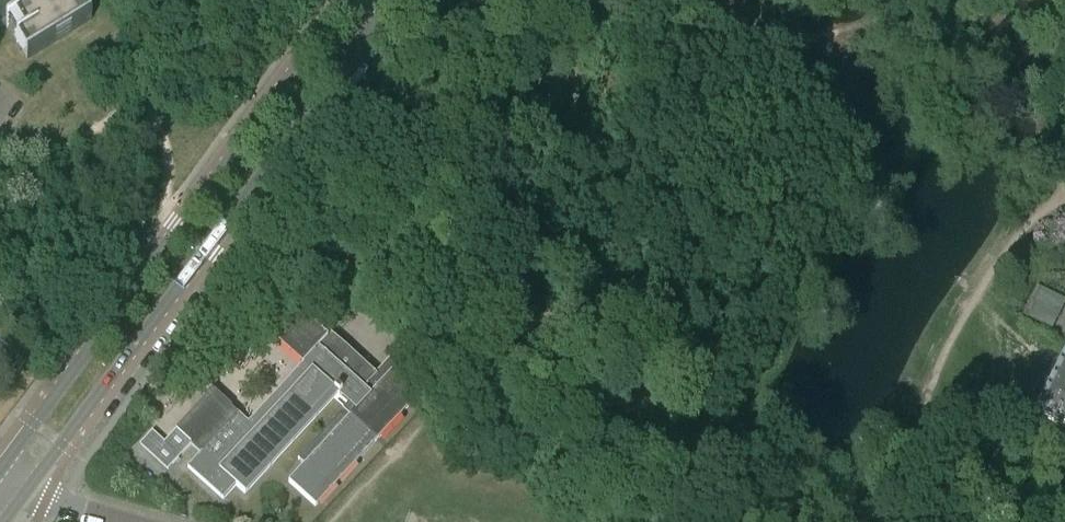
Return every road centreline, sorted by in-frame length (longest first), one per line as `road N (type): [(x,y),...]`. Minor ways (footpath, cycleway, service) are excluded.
road 1 (tertiary): [(24,493),(397,0)]
road 2 (tertiary): [(345,0),(0,467)]

